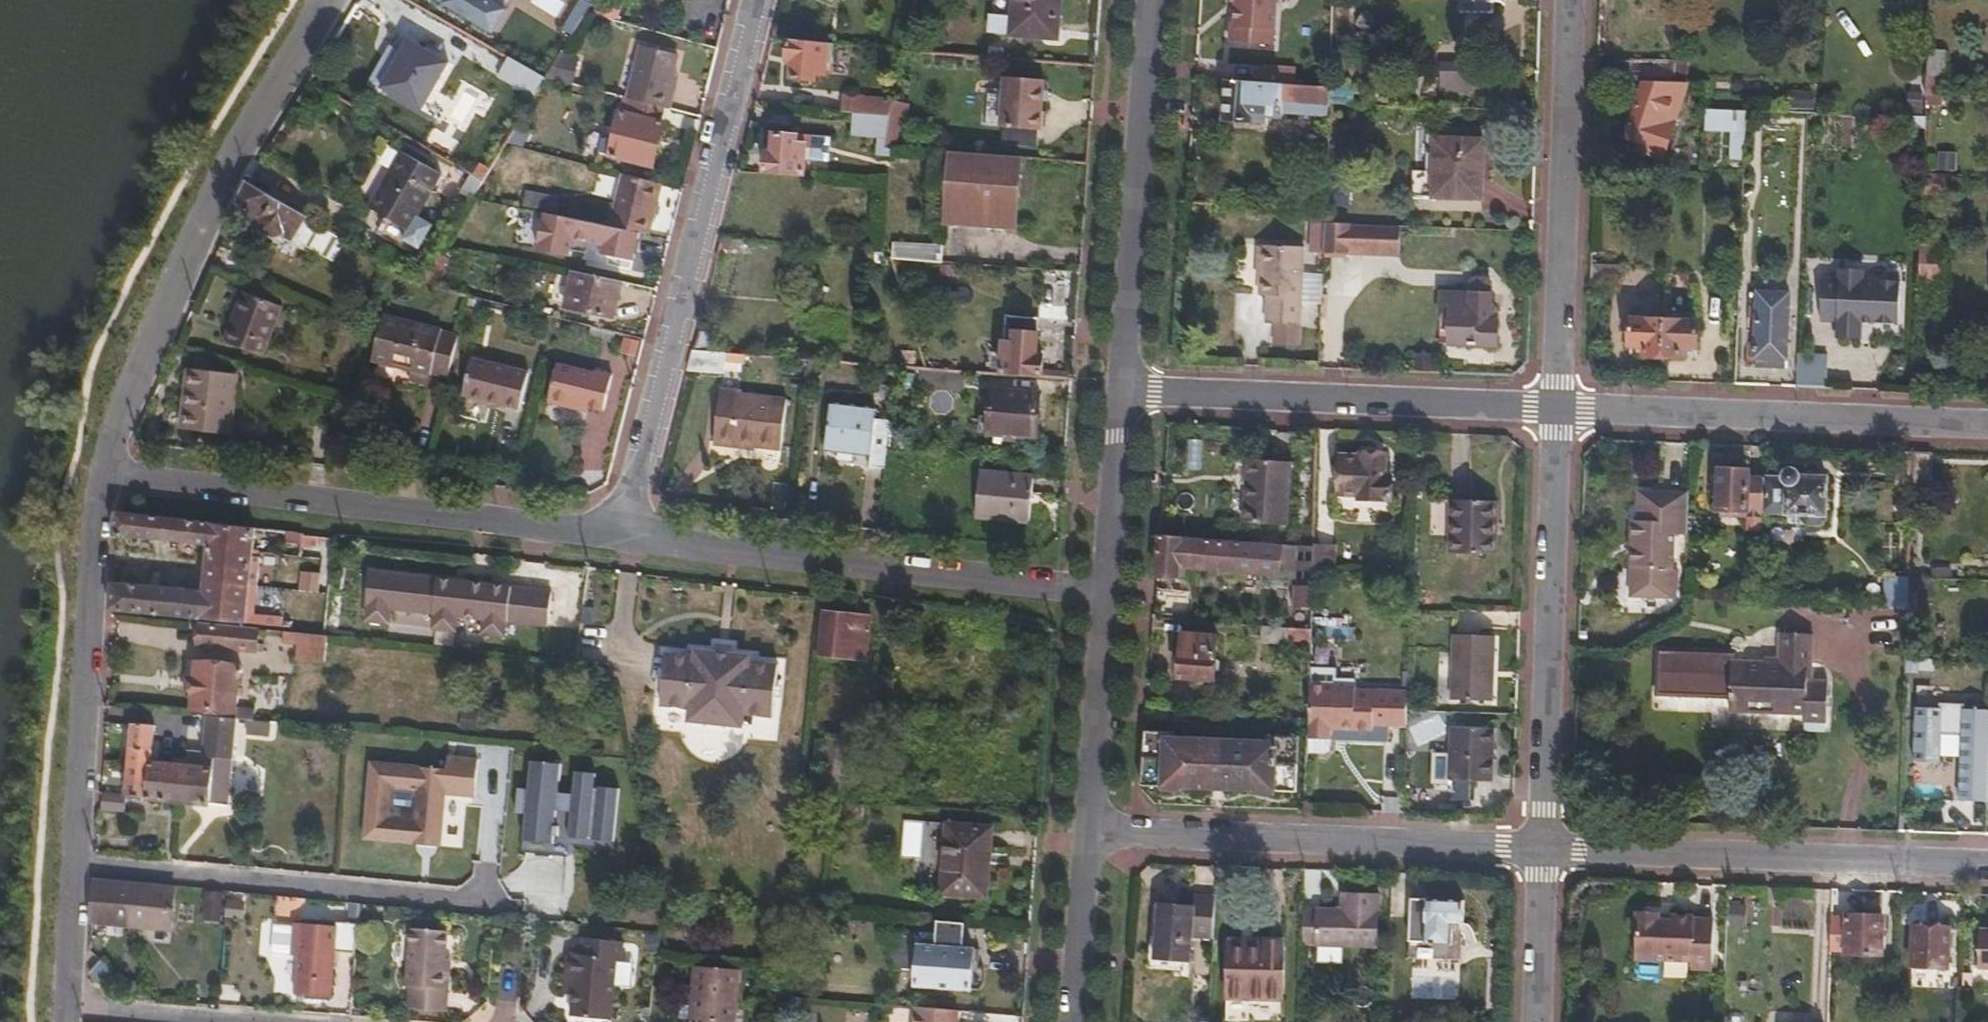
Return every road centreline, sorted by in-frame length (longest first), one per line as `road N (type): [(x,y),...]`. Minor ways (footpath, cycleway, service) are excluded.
road 1 (residential): [(757,0),(621,535)]
road 2 (residential): [(105,473),(68,1013)]
road 3 (residential): [(330,0),(231,161),(105,473)]
road 4 (residential): [(105,473),(621,535)]
road 5 (residential): [(621,535),(1103,593)]
road 6 (residential): [(1084,829),(1541,846)]
road 7 (residential): [(1541,846),(1987,863)]
road 8 (residential): [(1541,846),(1556,405)]
road 9 (residential): [(1119,389),(1556,405)]
road 10 (residential): [(1556,405),(1987,422)]
road 11 (residential): [(1556,405),(1572,0)]
road 12 (unclassified): [(1151,0),(1119,389)]
road 13 (unclassified): [(1103,593),(1084,829)]
road 14 (unclassified): [(1119,389),(1103,593)]
road 15 (unclassified): [(1084,829),(1069,1021)]
road 16 (residential): [(1534,1021),(1541,846)]

